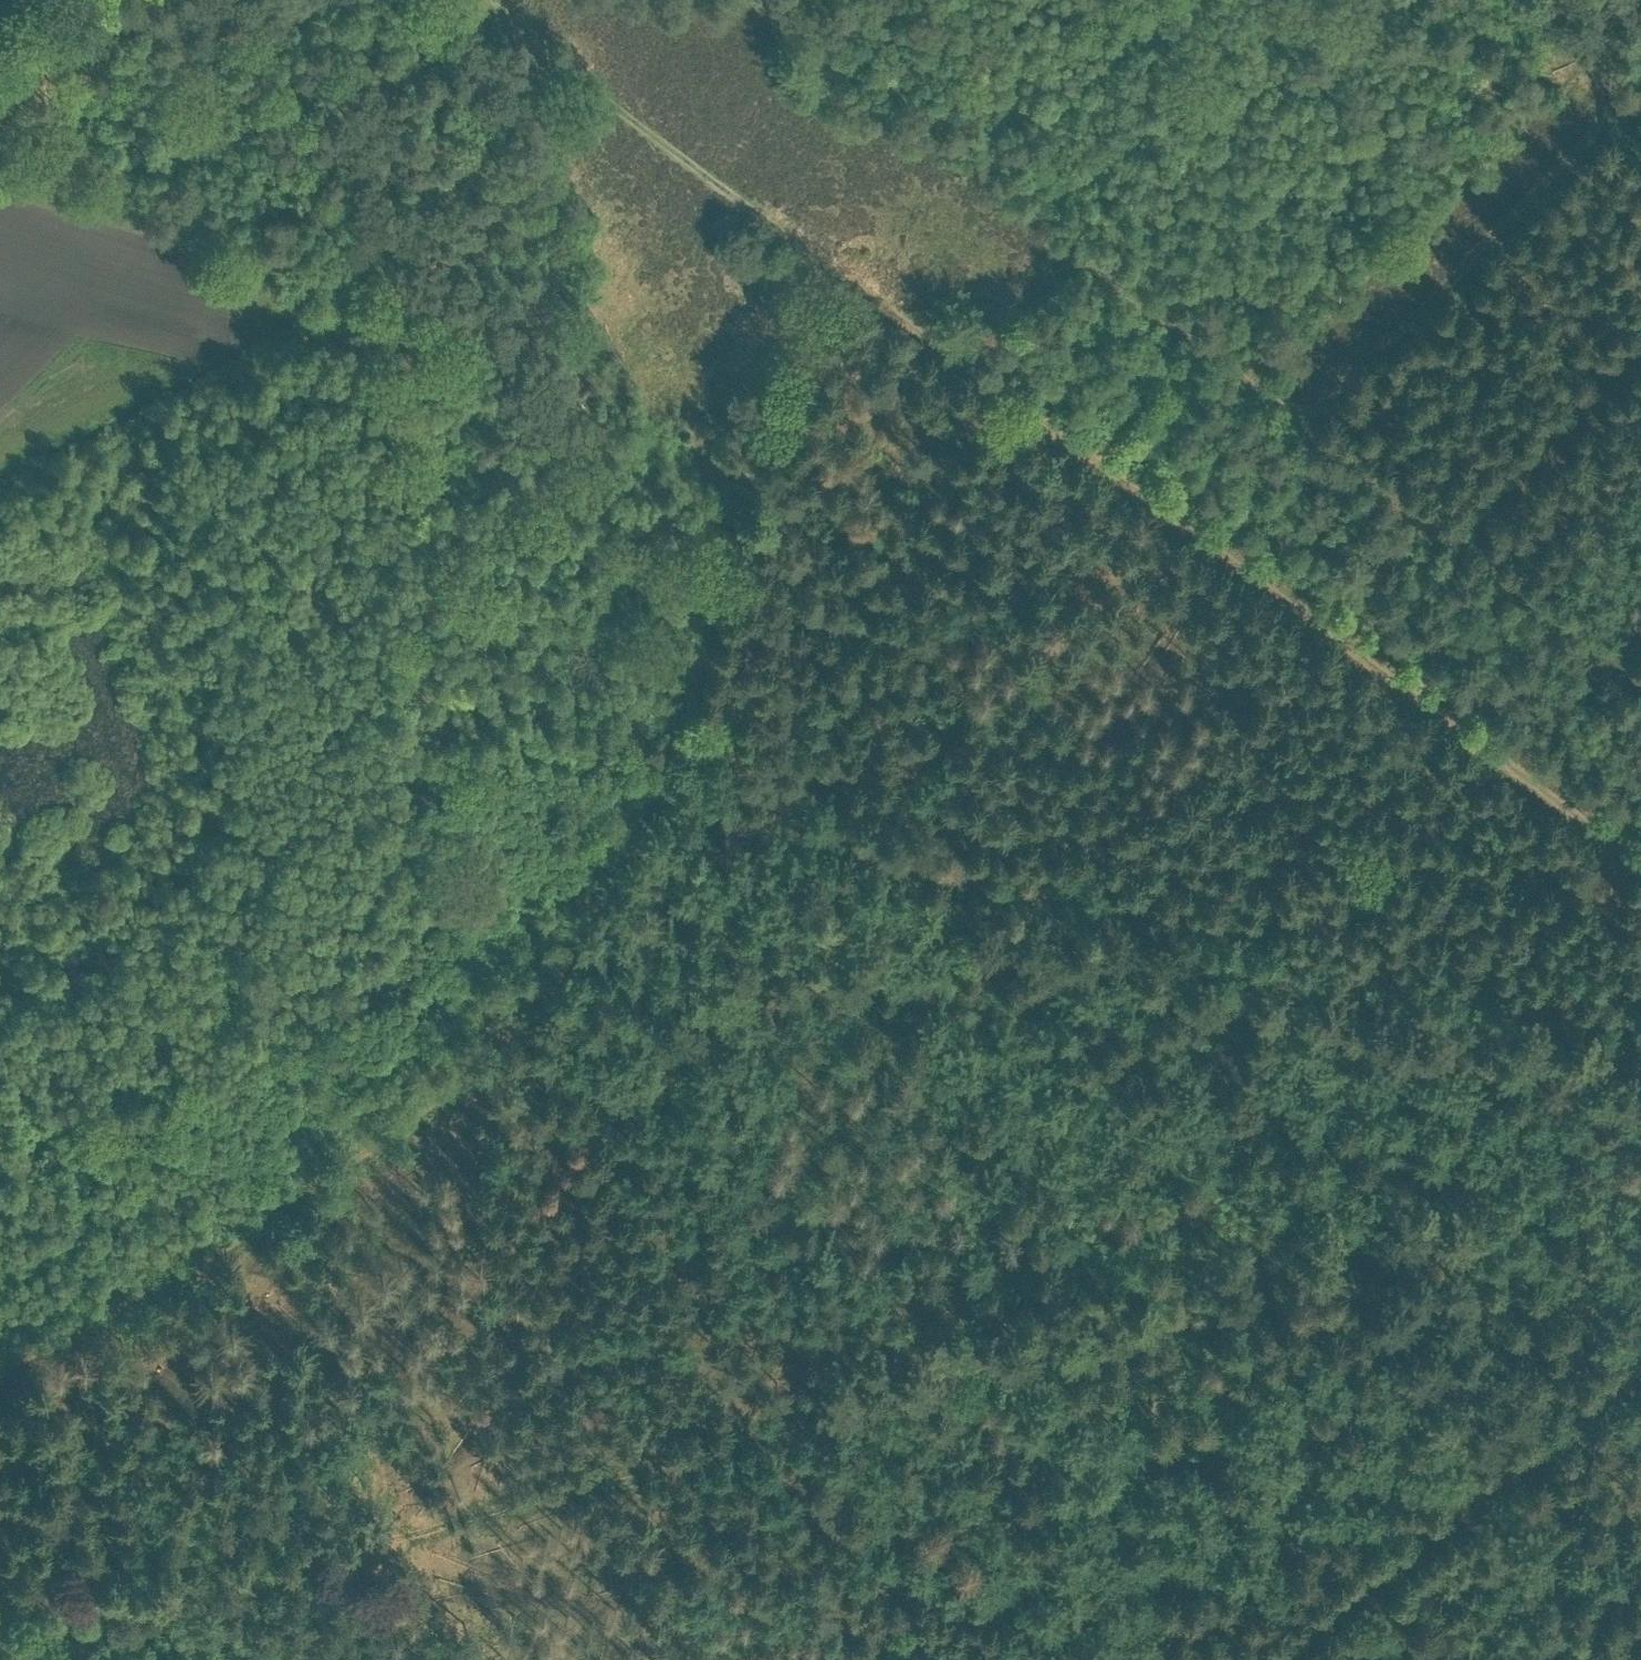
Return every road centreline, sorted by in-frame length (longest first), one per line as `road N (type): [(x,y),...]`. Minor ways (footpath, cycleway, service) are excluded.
road 1 (track): [(0,1617),(98,1626),(1640,1185)]
road 2 (track): [(0,1373),(336,1171),(513,1033),(562,970),(691,737),(798,287),(800,247)]
road 3 (track): [(1640,864),(464,0)]
road 4 (track): [(655,810),(751,822),(1640,1023)]
road 5 (track): [(1603,0),(1609,112),(1430,303),(1352,352),(1309,409),(1076,262),(963,365)]
road 6 (track): [(1278,1659),(1640,1360)]
road 7 (track): [(293,1659),(252,1645),(98,1626)]

